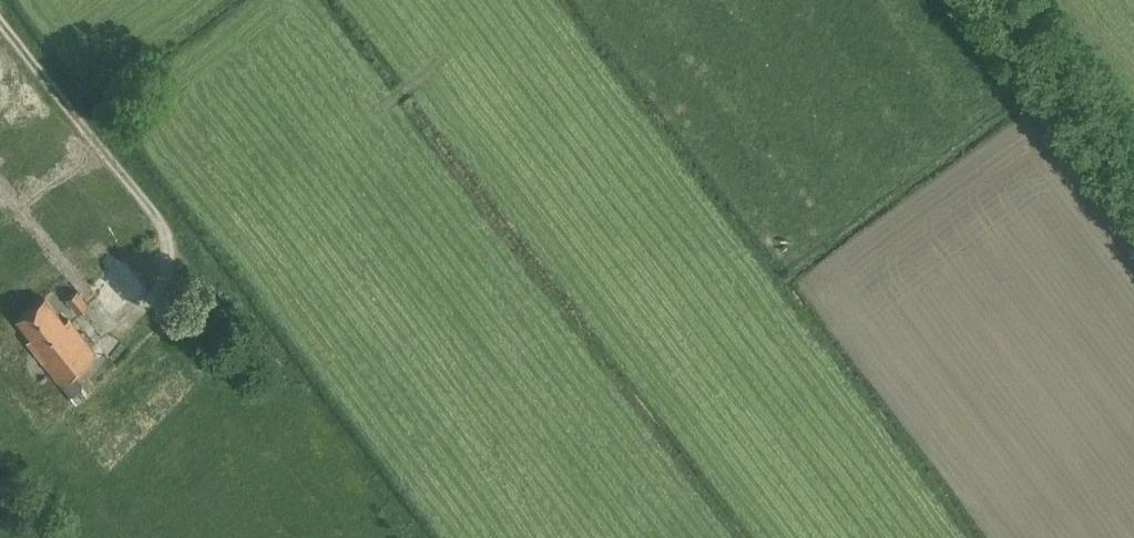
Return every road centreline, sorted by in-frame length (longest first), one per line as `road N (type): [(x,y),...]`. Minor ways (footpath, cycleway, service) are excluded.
road 1 (residential): [(0,17),(151,214),(169,262),(377,537)]
road 2 (residential): [(316,176),(557,499)]
road 3 (residential): [(1013,81),(751,285)]
road 4 (residential): [(557,499),(781,325)]
road 5 (residential): [(316,176),(542,15)]
road 6 (residential): [(940,537),(781,325)]
road 7 (residential): [(662,170),(862,27)]
road 8 (residential): [(298,0),(226,56),(316,176)]
road 9 (residential): [(662,170),(569,50)]
road 10 (residential): [(751,285),(662,170)]

